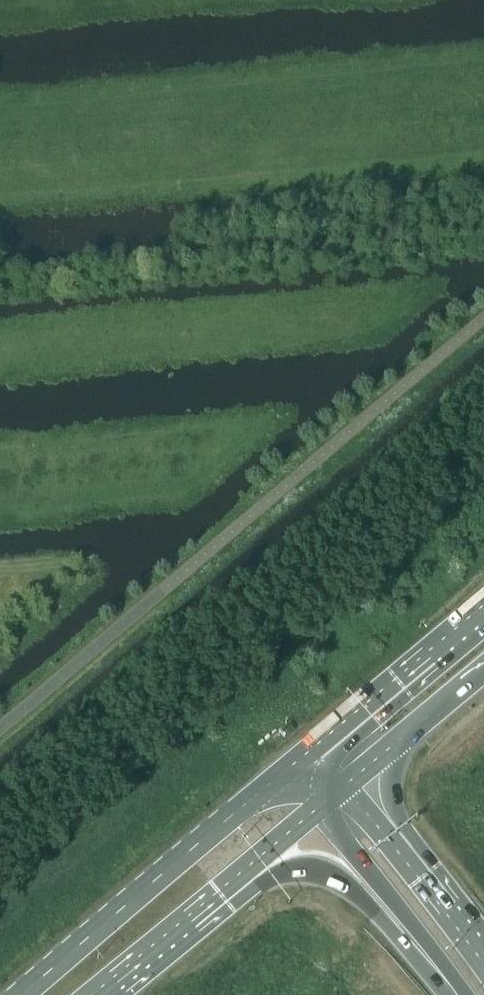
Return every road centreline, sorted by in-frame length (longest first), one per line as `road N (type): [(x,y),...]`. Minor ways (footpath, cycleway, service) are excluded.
road 1 (primary): [(302,757),(21,994)]
road 2 (motorway): [(483,604),(302,757)]
road 3 (primary): [(218,891),(294,870),(323,872),(421,948)]
road 4 (primary): [(483,965),(340,789)]
road 5 (motorway): [(340,789),(483,668)]
road 6 (primary): [(319,806),(408,919),(421,948)]
road 7 (primary): [(92,994),(218,891)]
road 8 (primary): [(218,891),(319,806)]

